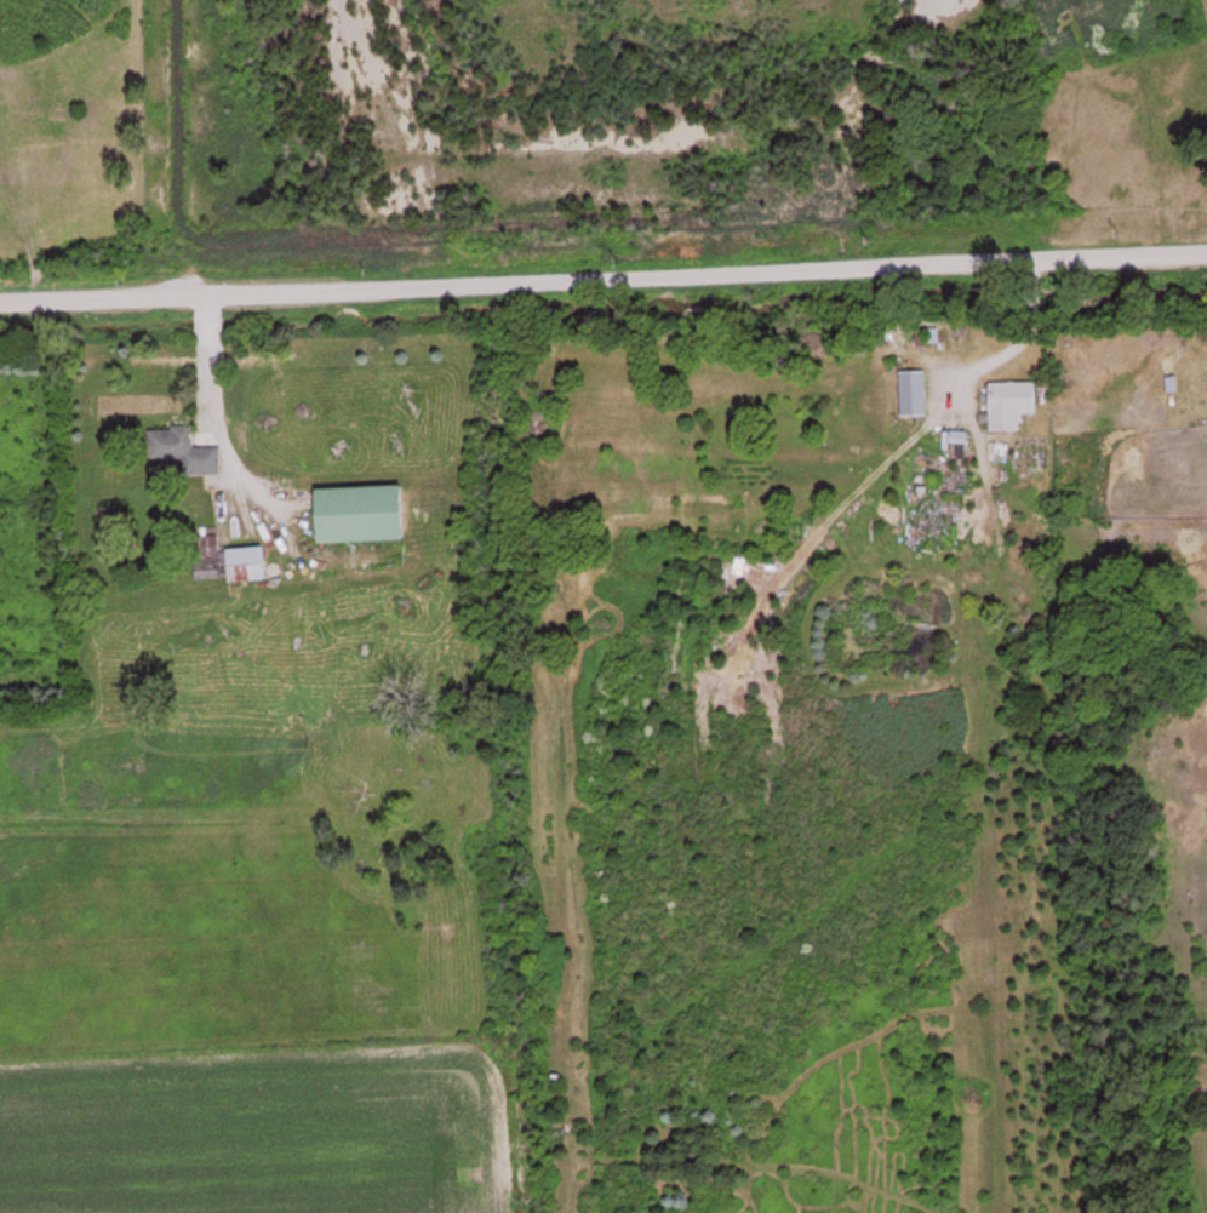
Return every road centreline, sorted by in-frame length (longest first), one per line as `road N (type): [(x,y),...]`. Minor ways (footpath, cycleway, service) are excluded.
road 1 (residential): [(0,303),(1206,248)]

